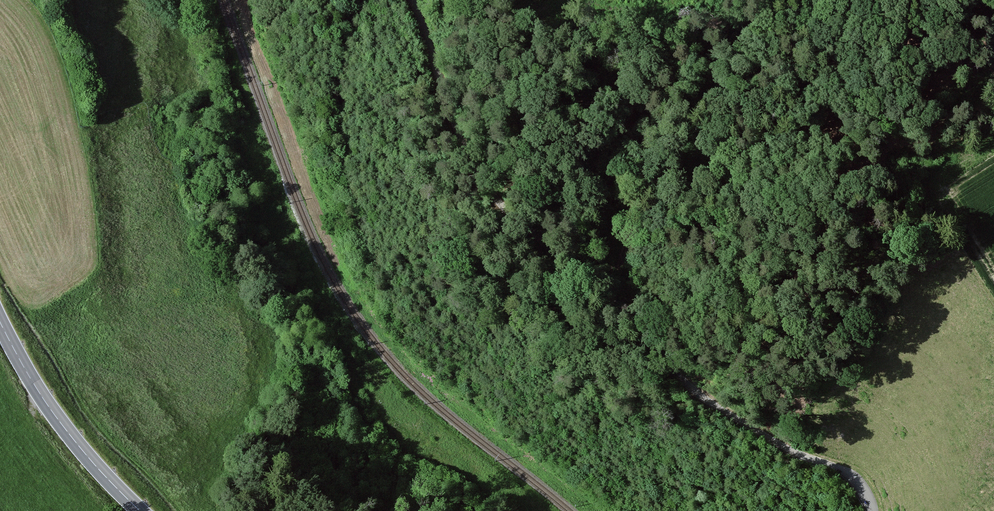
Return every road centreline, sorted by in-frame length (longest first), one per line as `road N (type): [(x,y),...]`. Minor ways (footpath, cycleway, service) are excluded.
road 1 (unclassified): [(873,510),(846,472),(703,397),(653,334),(485,185),(412,0)]
road 2 (track): [(794,0),(691,82),(638,187),(623,255),(598,284)]
road 3 (secondary): [(0,319),(43,400),(142,510)]

